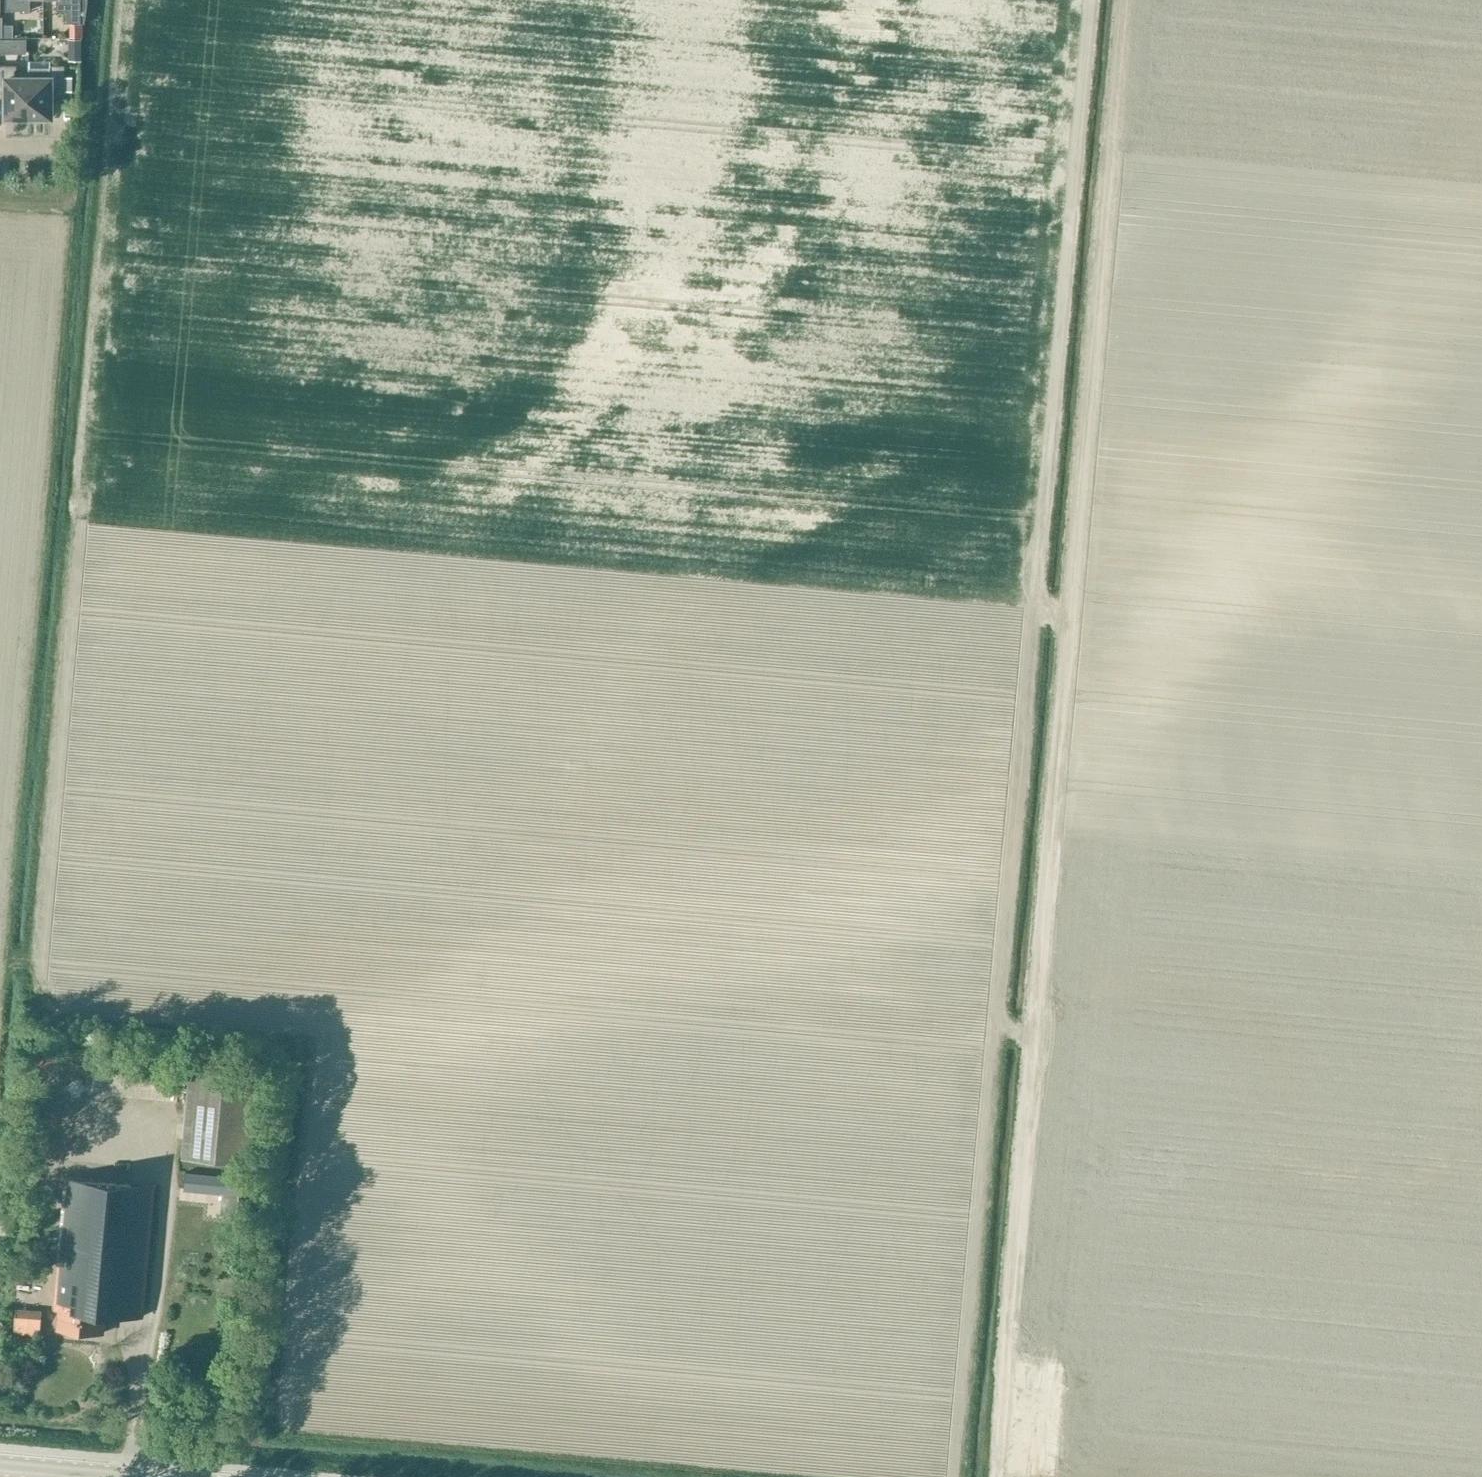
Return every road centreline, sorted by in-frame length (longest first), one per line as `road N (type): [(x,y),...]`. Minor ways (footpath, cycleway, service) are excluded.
road 1 (tertiary): [(143,1476),(0,1464)]

